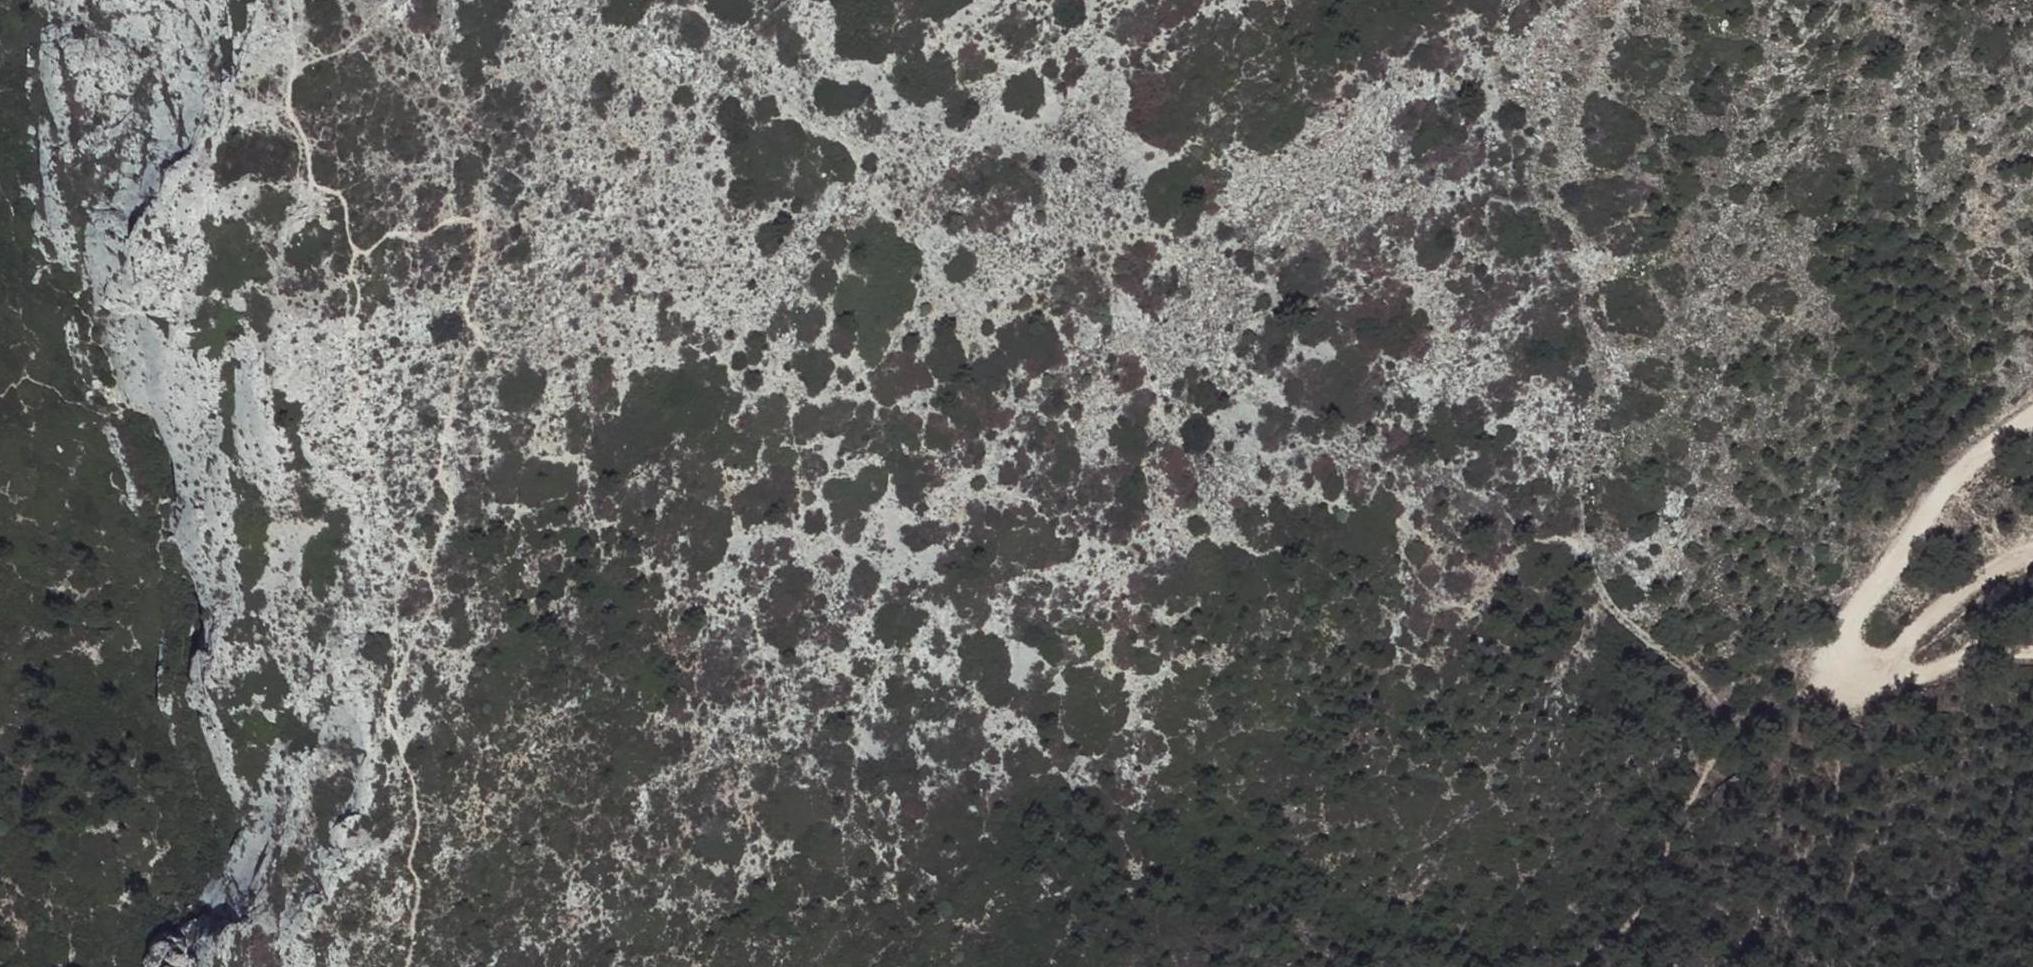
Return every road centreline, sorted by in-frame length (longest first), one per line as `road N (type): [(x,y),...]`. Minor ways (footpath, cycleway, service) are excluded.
road 1 (track): [(2032,551),(1976,579),(1871,681),(1856,681),(1843,664),(1867,598),(1971,460),(2032,414)]
road 2 (track): [(2032,657),(1978,654),(1916,675),(1883,672)]

